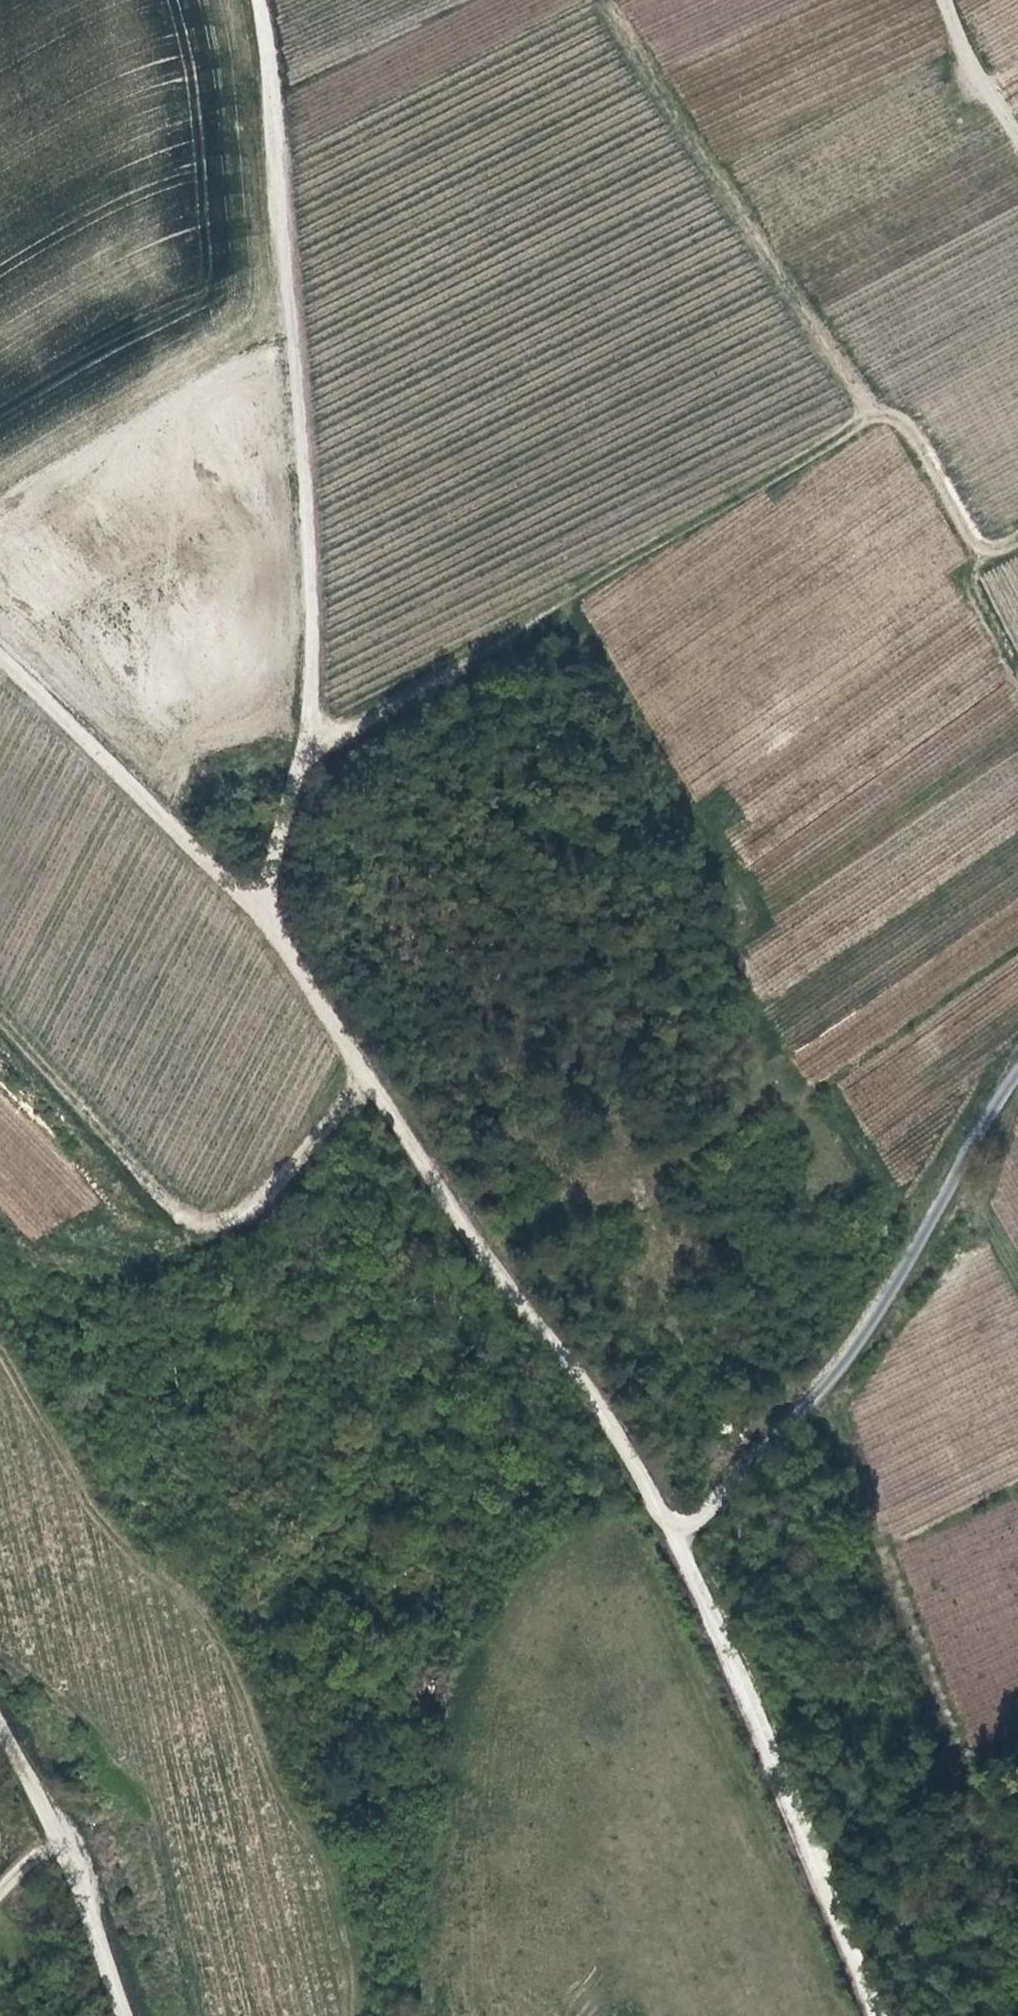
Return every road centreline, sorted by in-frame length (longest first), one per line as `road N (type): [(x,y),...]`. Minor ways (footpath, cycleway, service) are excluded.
road 1 (unclassified): [(0,665),(117,774),(377,1093),(585,1394),(680,1542),(879,2015)]
road 2 (track): [(249,936),(309,721),(314,594),(277,121),(260,0)]
road 3 (track): [(1017,1068),(847,1356),(680,1542)]
road 4 (track): [(127,2015),(74,1860),(0,1733)]
road 5 (track): [(944,0),(965,55),(1017,142)]

